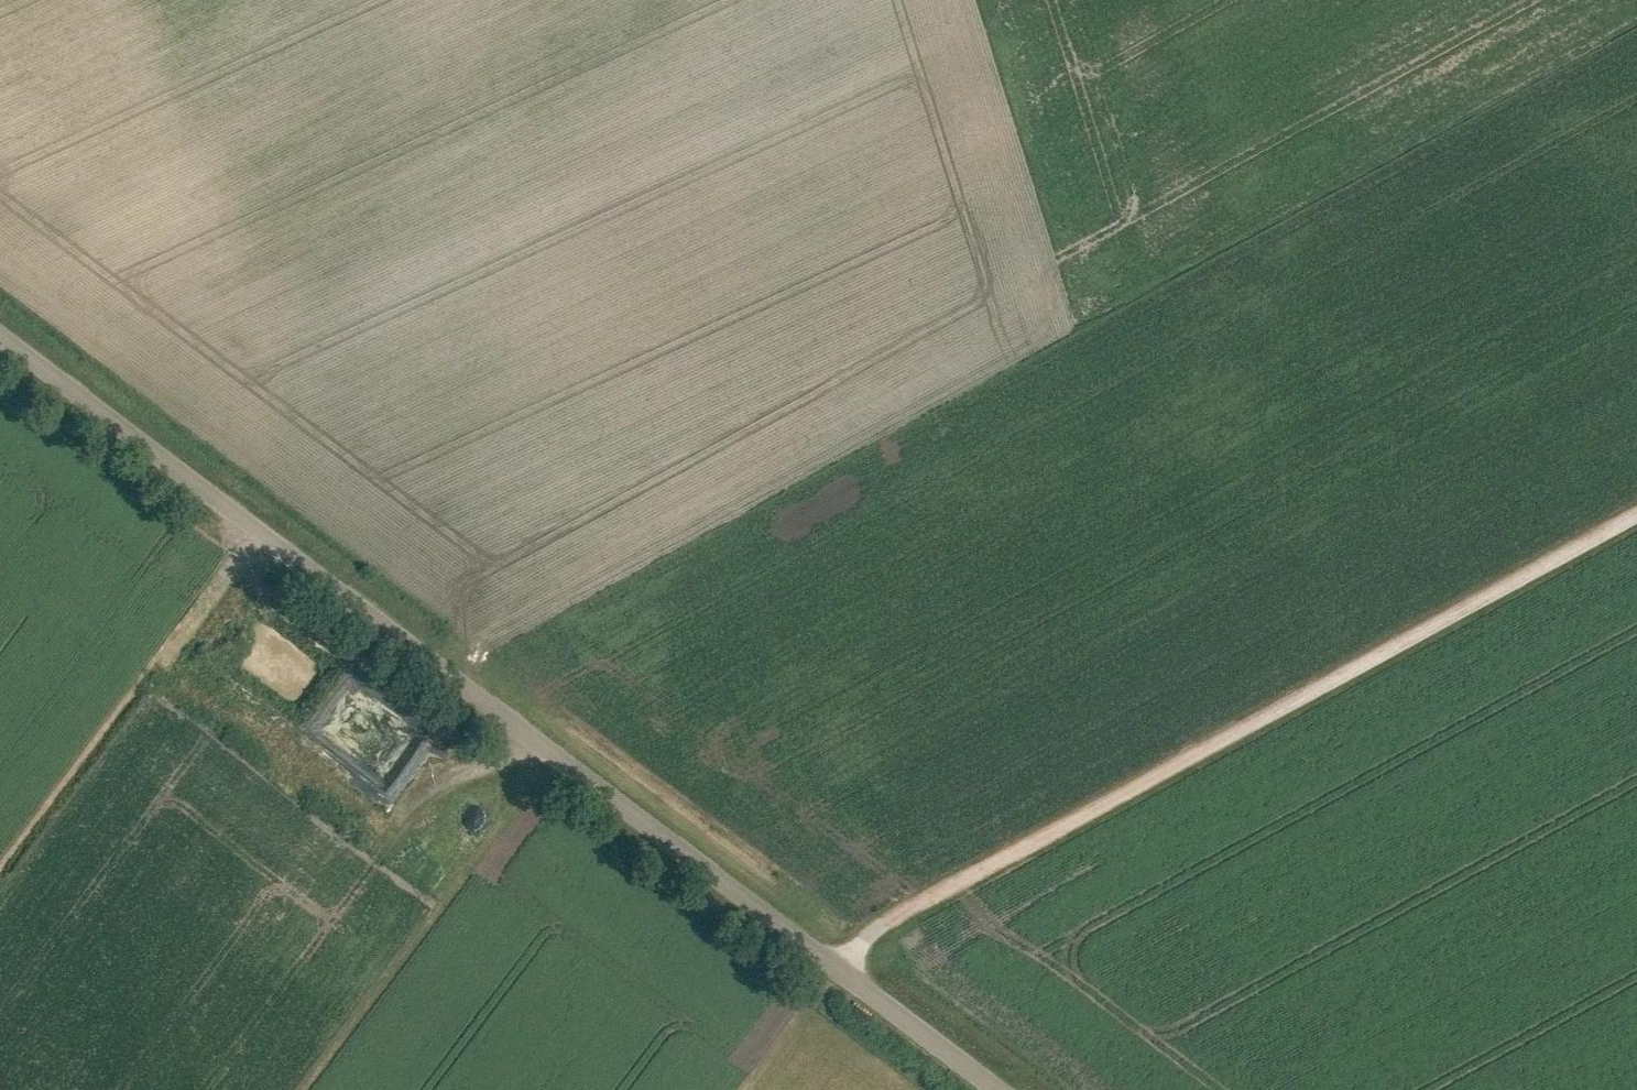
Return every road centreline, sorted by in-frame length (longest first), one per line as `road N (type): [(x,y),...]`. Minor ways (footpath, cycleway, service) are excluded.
road 1 (unclassified): [(996,1089),(0,336)]
road 2 (track): [(841,972),(881,924),(1636,512)]

